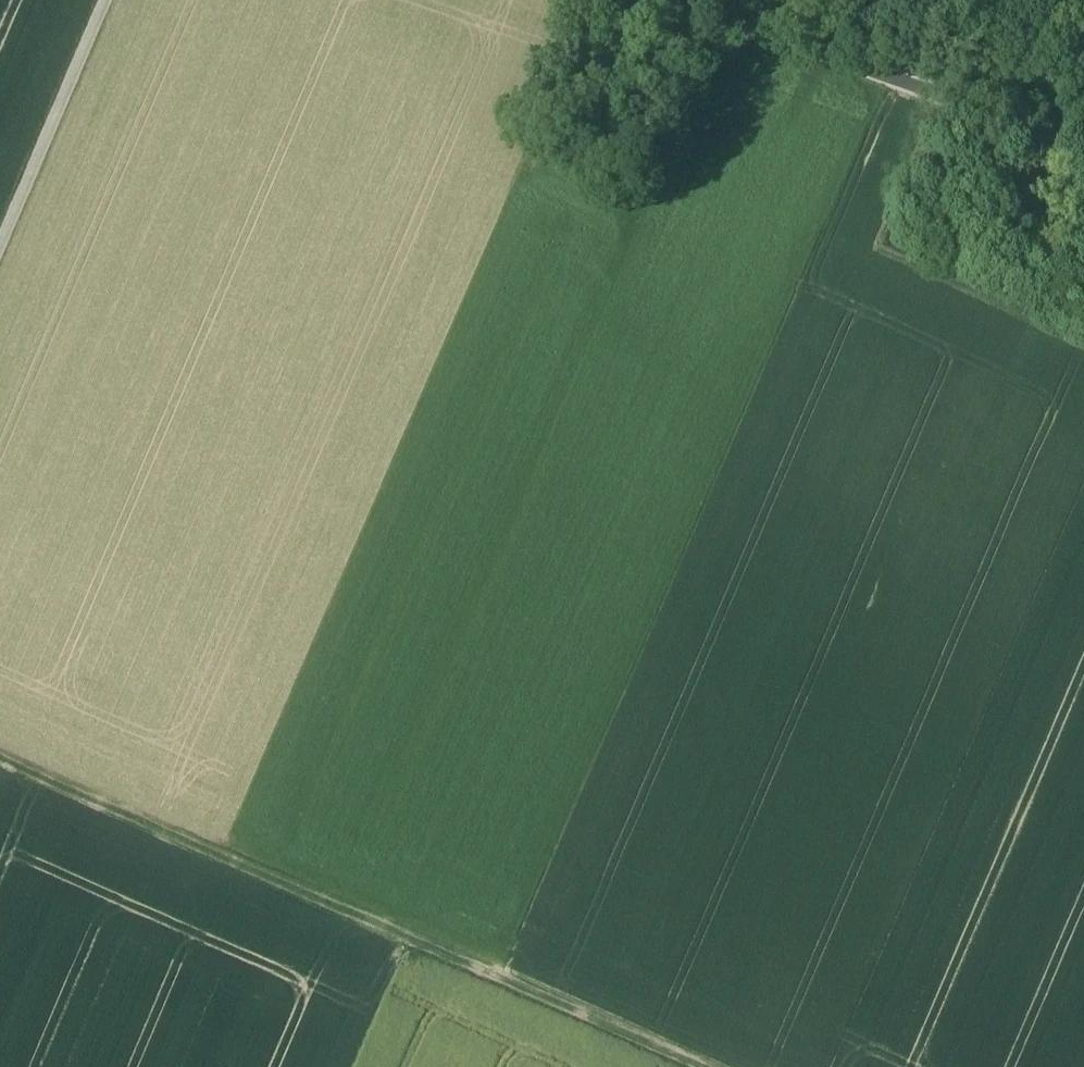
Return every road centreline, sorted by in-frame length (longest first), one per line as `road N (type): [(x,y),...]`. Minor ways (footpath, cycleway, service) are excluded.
road 1 (track): [(0,755),(702,1066)]
road 2 (track): [(658,0),(1083,146)]
road 3 (track): [(105,0),(0,245)]

